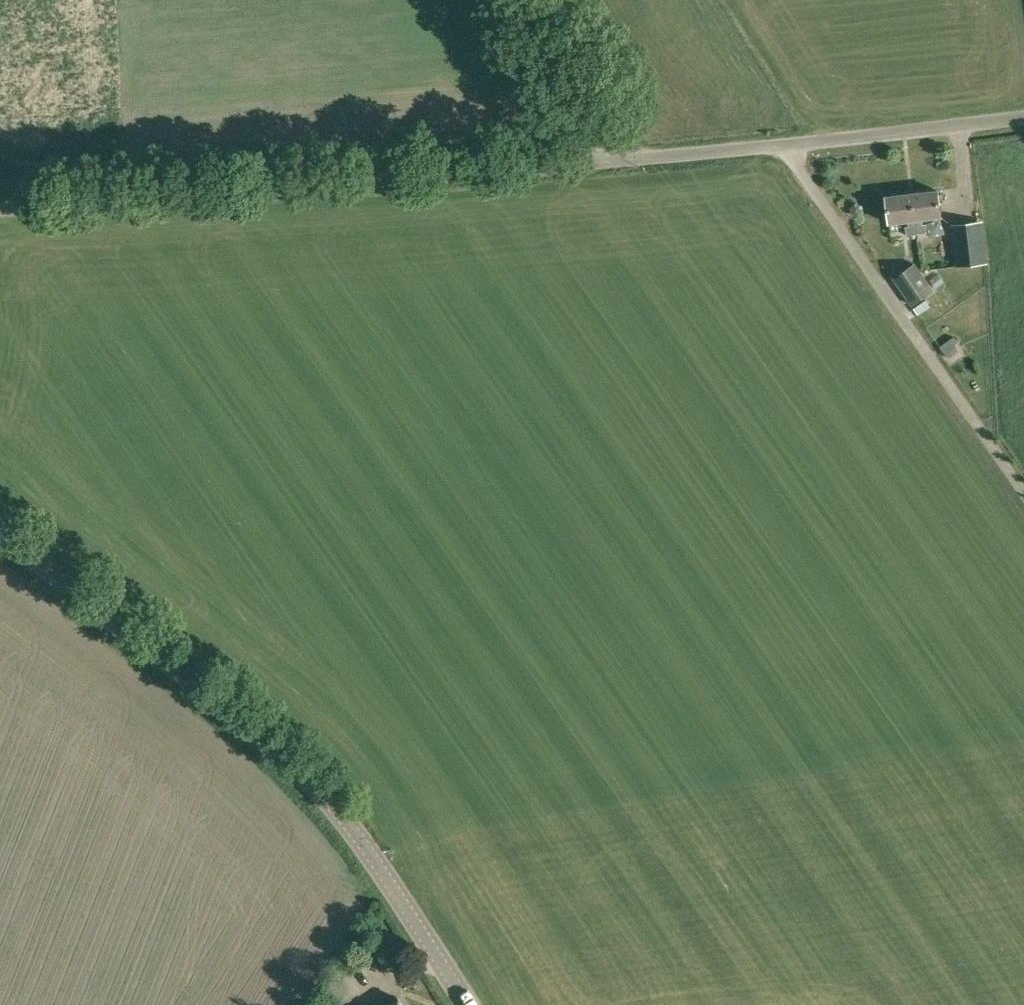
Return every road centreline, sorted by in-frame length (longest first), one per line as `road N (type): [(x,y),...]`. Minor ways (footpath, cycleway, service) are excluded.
road 1 (tertiary): [(467,1004),(361,839),(296,766),(0,531)]
road 2 (unclassified): [(0,208),(636,158)]
road 3 (unclassified): [(636,158),(1023,118)]
road 4 (unclassified): [(636,158),(525,0)]

